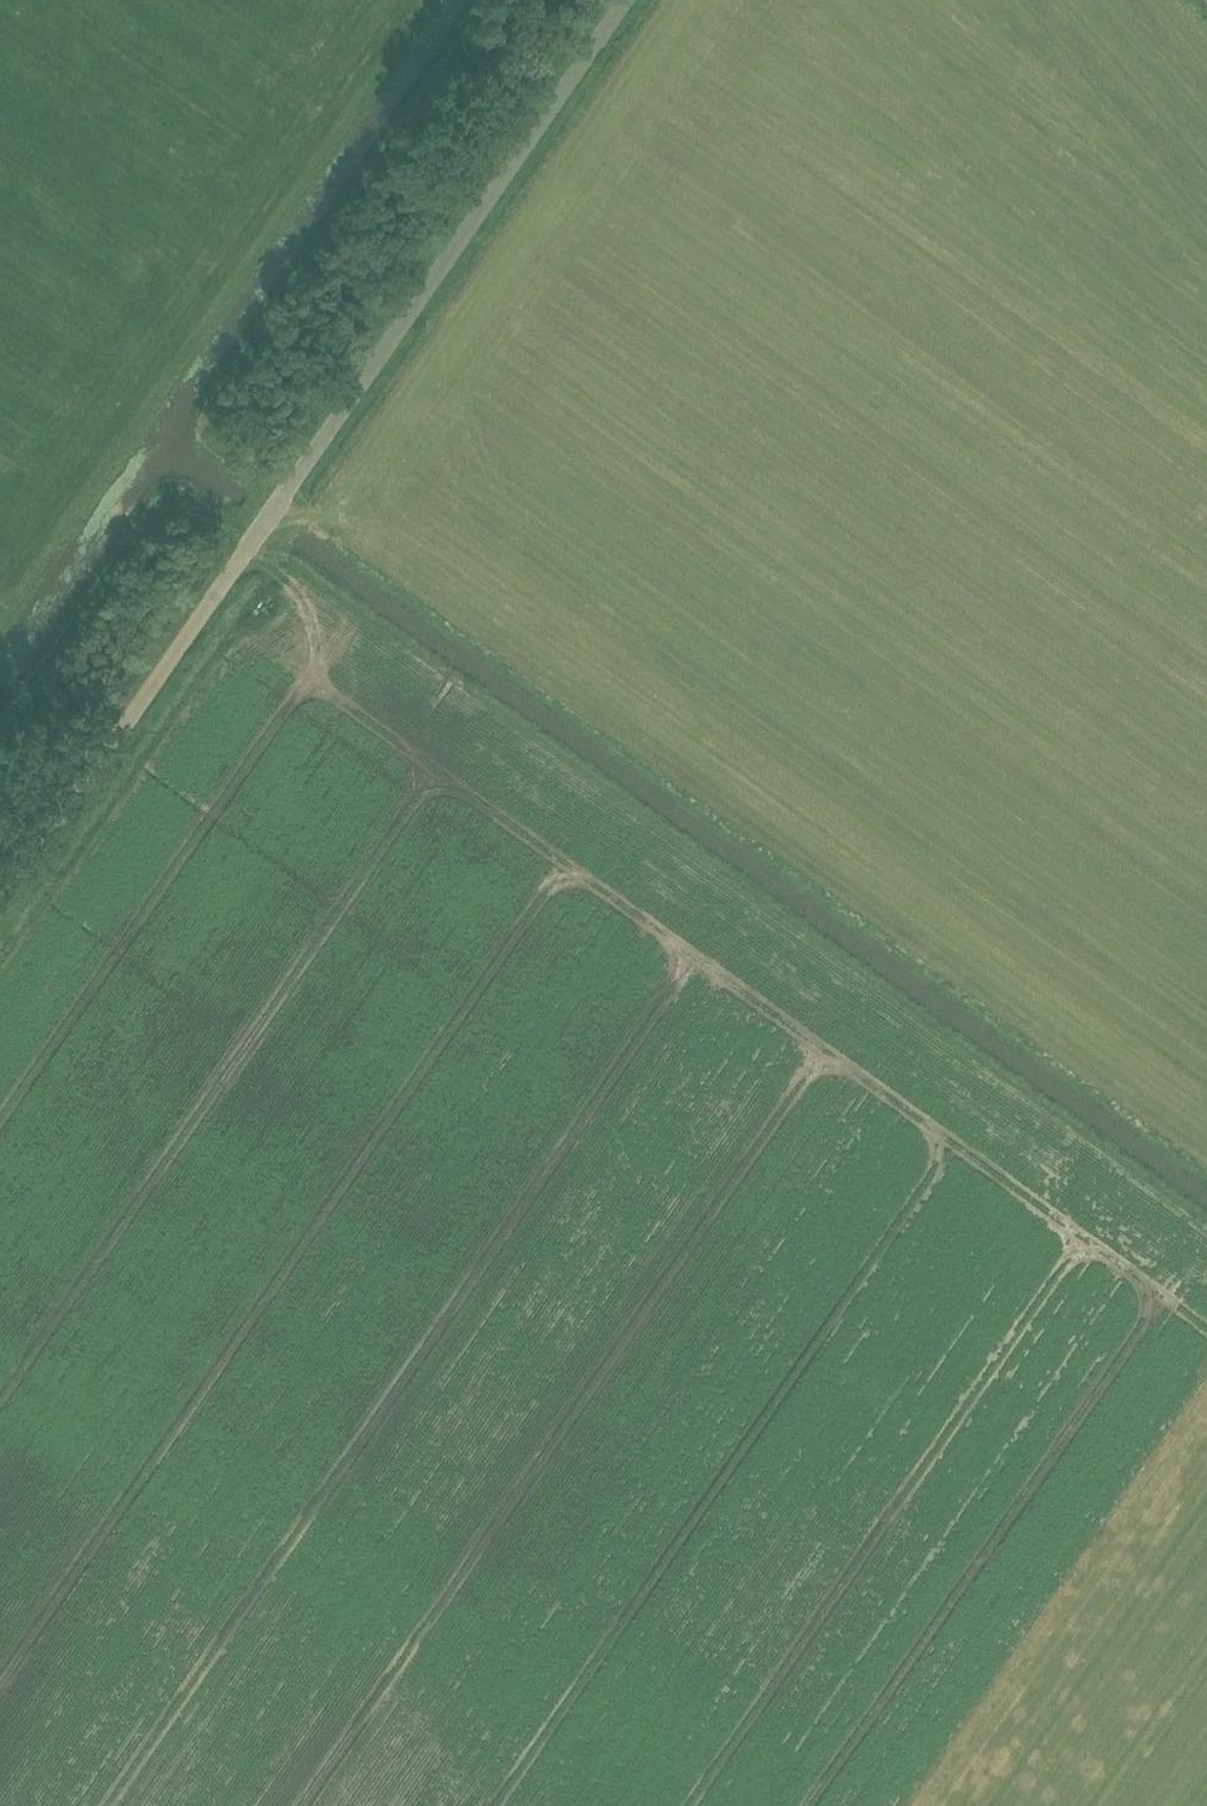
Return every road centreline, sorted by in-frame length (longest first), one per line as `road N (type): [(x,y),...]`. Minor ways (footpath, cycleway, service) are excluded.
road 1 (unclassified): [(0,912),(630,0)]

